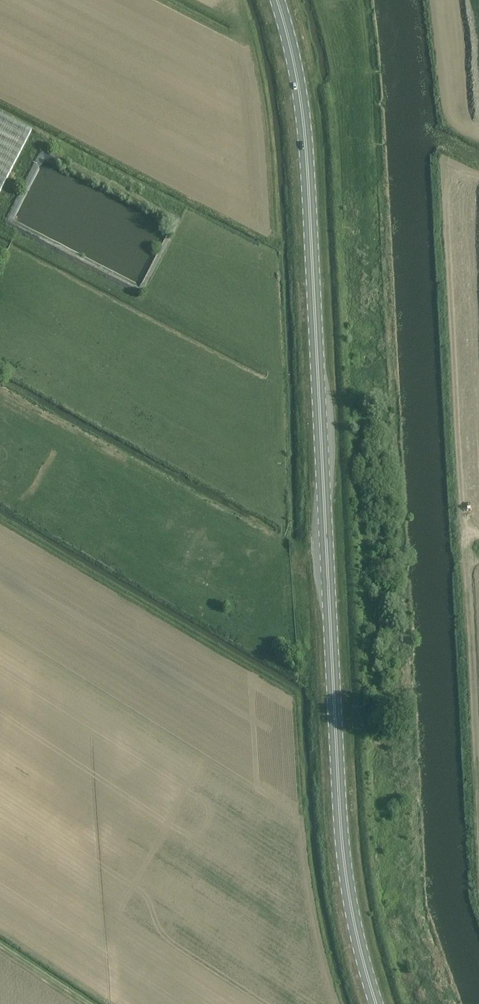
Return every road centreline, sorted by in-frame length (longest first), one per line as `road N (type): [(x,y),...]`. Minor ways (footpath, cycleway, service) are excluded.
road 1 (primary): [(376,1003),(343,860),(304,130),(276,0)]
road 2 (track): [(478,845),(443,162),(478,176)]
road 3 (track): [(0,522),(294,695),(300,816)]
road 4 (track): [(0,248),(263,384)]

